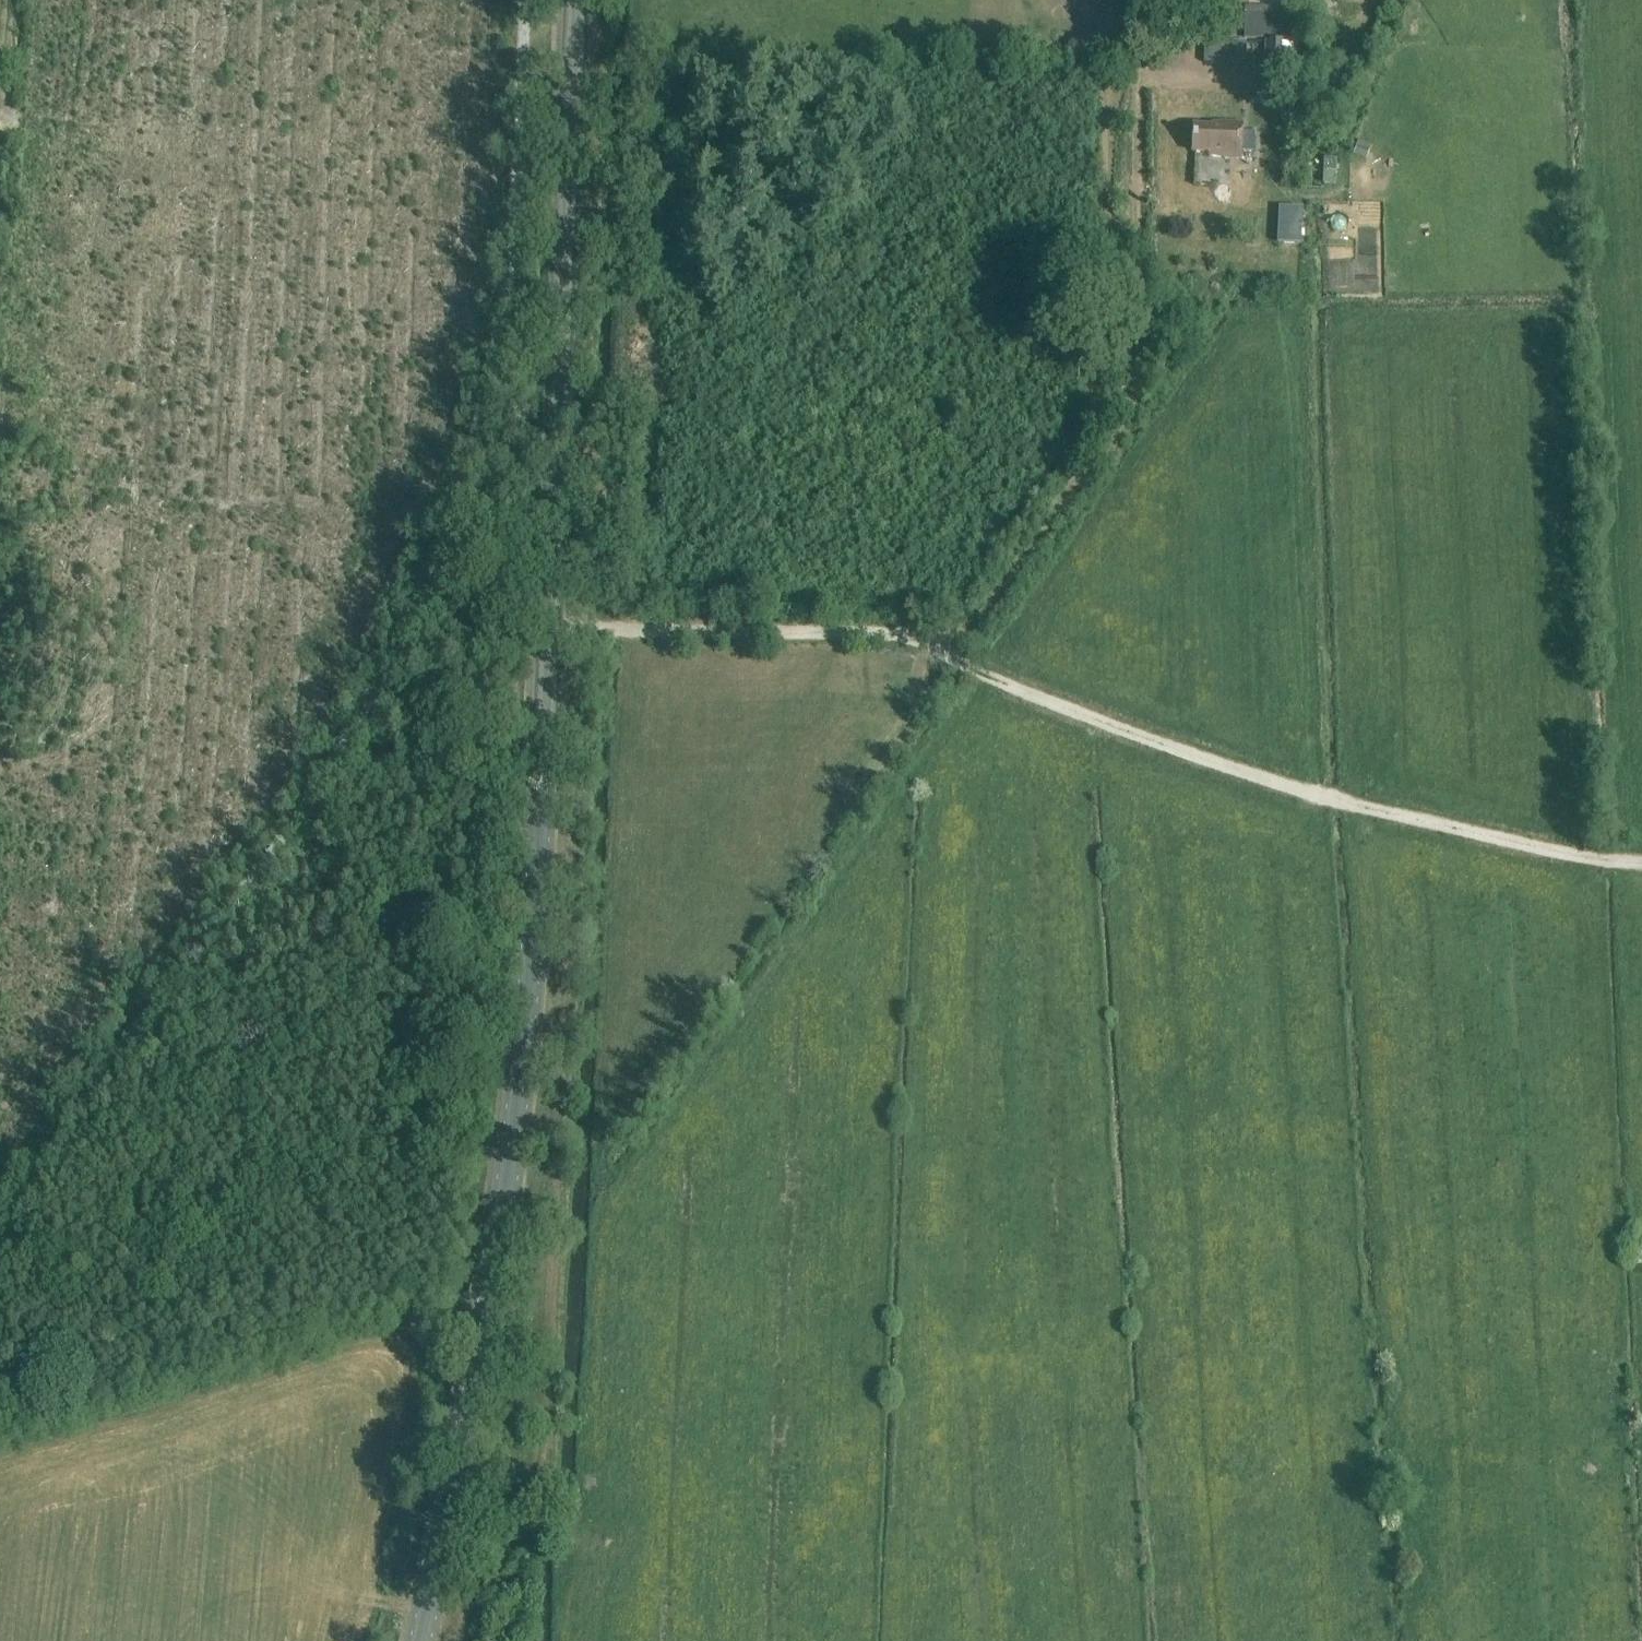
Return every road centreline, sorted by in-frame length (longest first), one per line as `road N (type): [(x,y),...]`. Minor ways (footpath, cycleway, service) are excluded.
road 1 (secondary): [(419,1640),(474,1409),(521,1084),(552,626),(577,0)]
road 2 (track): [(552,626),(906,635),(1175,749),(1299,788),(1480,833),(1641,862)]
road 3 (track): [(1142,338),(1137,397),(1122,436),(962,661)]
road 4 (track): [(1142,338),(1142,0)]
road 5 (track): [(414,555),(553,579)]

